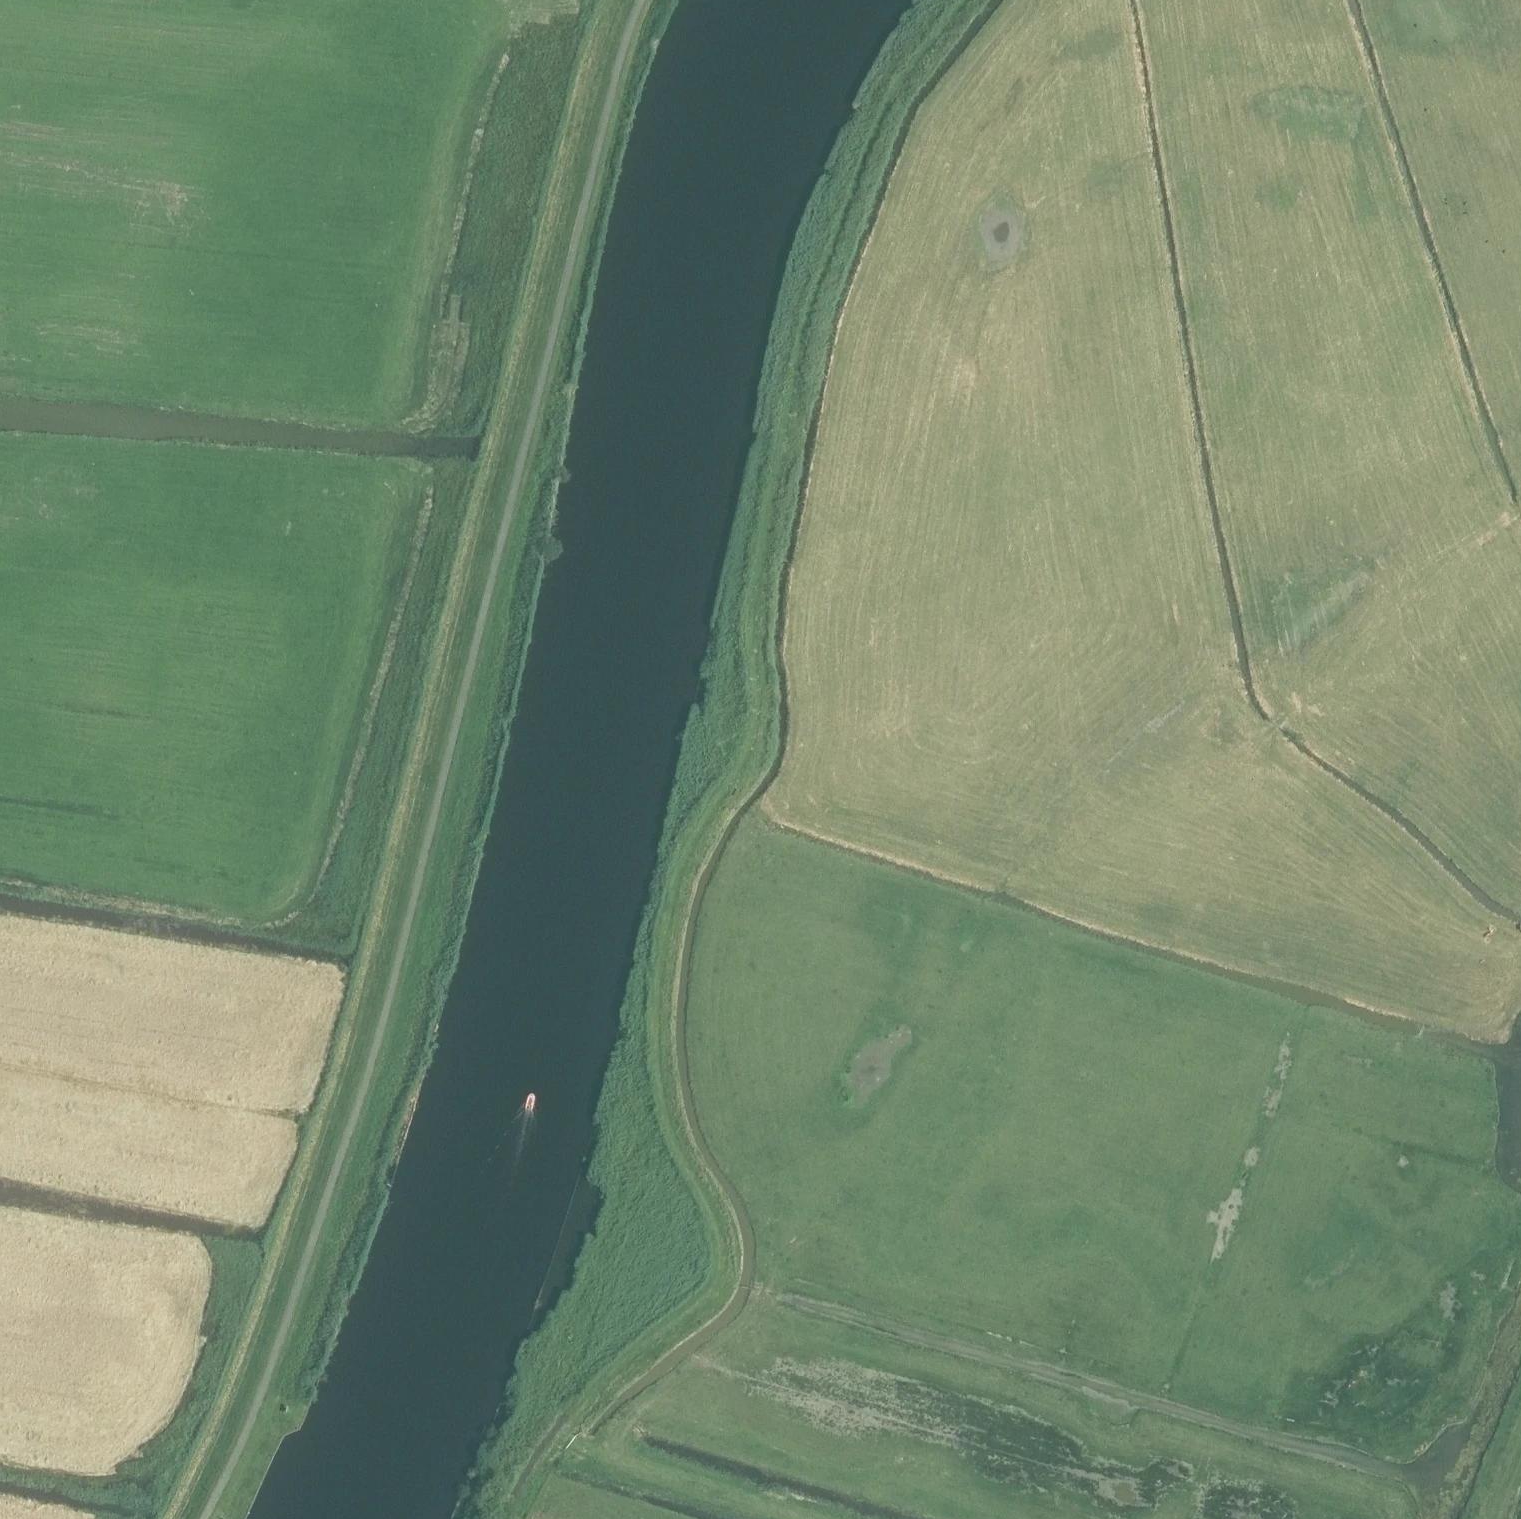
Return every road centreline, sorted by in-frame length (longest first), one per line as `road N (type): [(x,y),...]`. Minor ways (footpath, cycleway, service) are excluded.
road 1 (track): [(1520,519),(1269,735),(1271,759),(1308,792),(1487,939),(1520,949)]

